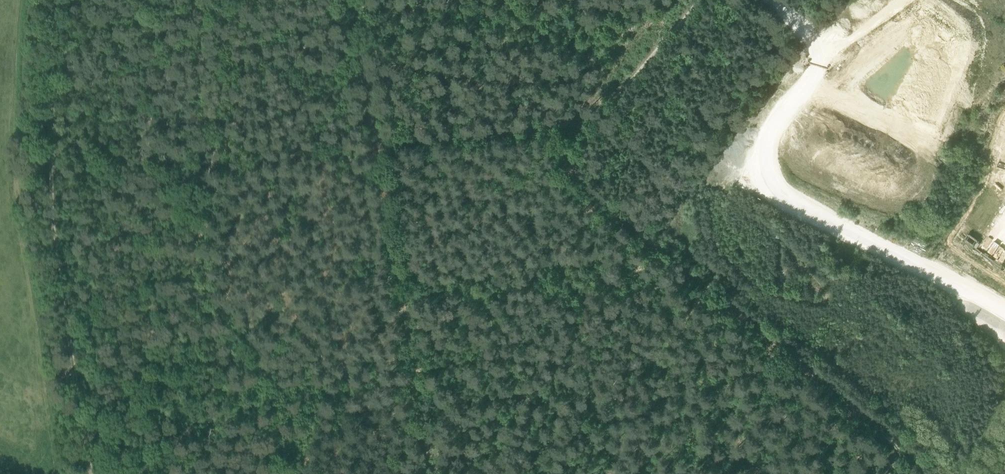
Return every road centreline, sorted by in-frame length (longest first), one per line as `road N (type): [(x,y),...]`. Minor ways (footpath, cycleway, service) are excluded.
road 1 (track): [(601,120),(582,143),(580,166),(603,193),(894,434),(904,473)]
road 2 (track): [(58,0),(51,107),(56,231),(96,473)]
road 3 (track): [(703,0),(601,120)]

